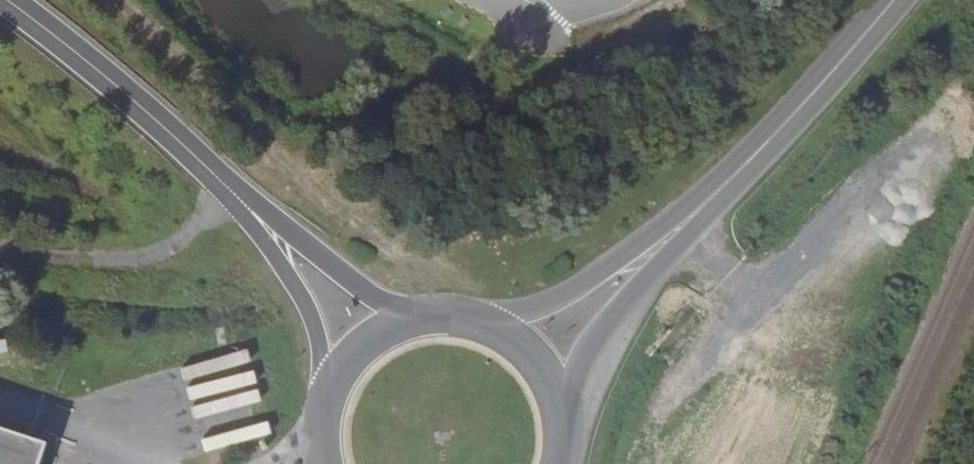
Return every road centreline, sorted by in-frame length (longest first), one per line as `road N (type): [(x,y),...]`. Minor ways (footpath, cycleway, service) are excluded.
road 1 (tertiary): [(563,427),(587,352),(732,179)]
road 2 (tertiary): [(732,179),(574,298),(476,323)]
road 3 (tertiary): [(4,0),(228,185)]
road 4 (track): [(0,244),(123,259),(160,254),(198,229),(228,185)]
road 5 (tertiary): [(431,319),(341,269),(228,185)]
road 6 (tertiary): [(732,179),(894,0)]
road 7 (tertiary): [(228,185),(287,265),(316,326),(329,399)]
road 8 (tertiary): [(563,427),(535,362),(476,323)]
road 9 (tertiary): [(431,319),(368,344),(329,399)]

